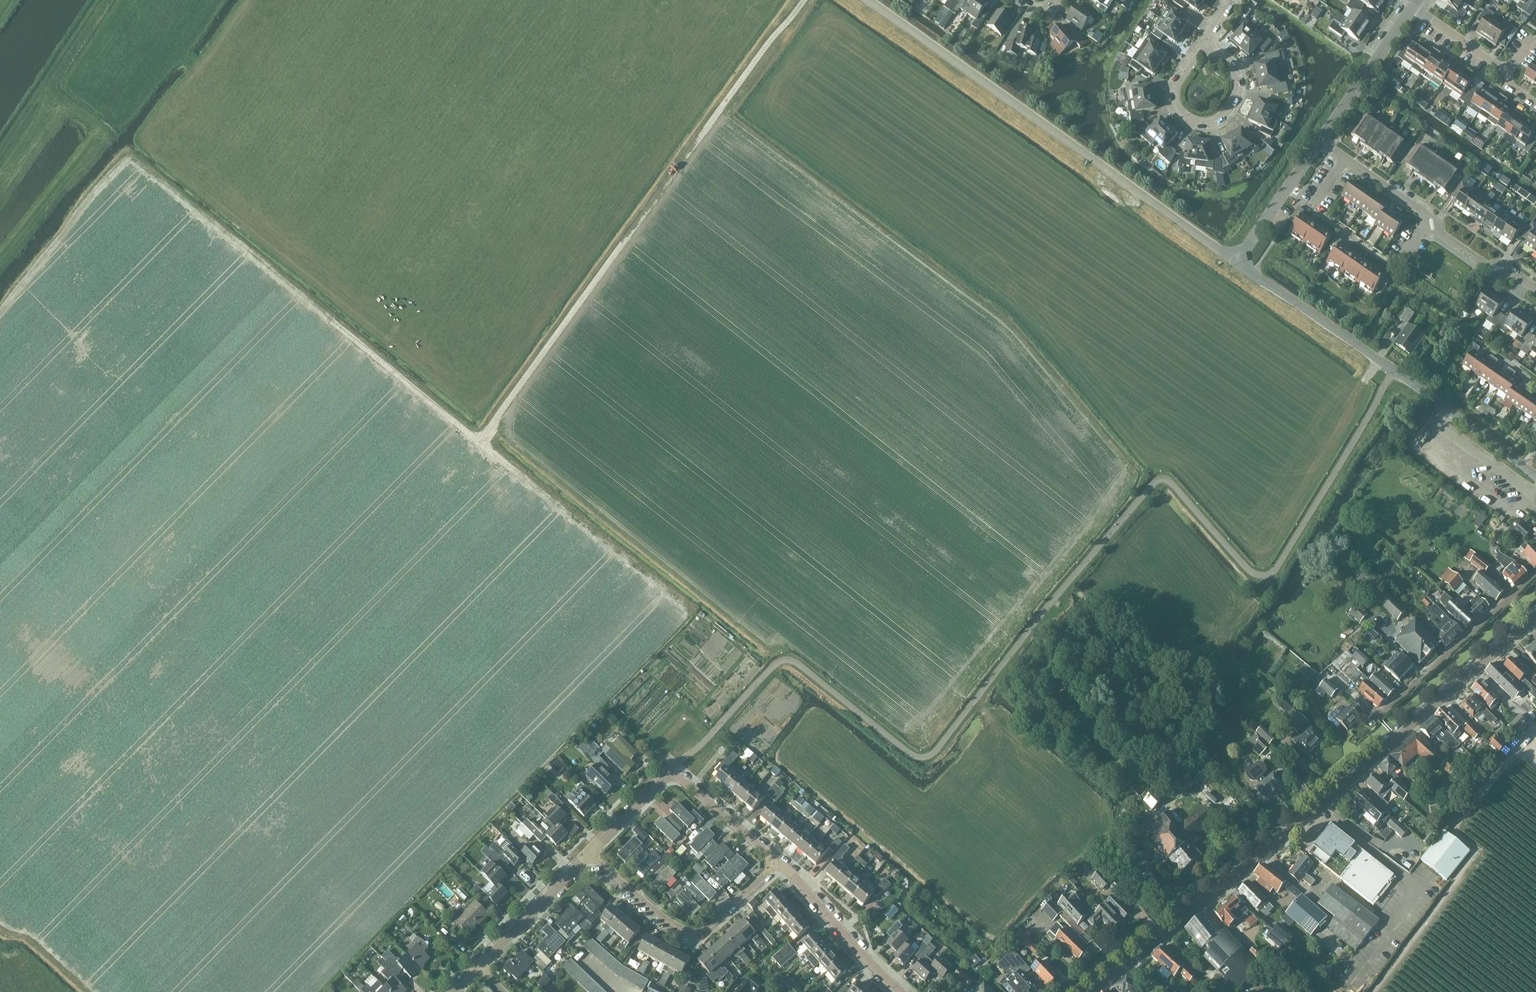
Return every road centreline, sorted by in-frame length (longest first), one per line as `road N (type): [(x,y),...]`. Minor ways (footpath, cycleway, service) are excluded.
road 1 (tertiary): [(1093,991),(1535,616)]
road 2 (track): [(479,442),(804,0)]
road 3 (unclassified): [(1236,262),(869,0)]
road 4 (unclassified): [(1535,475),(1236,262)]
road 5 (residential): [(1535,288),(1438,234),(1419,208),(1320,143)]
road 6 (residential): [(778,863),(698,933),(658,913),(591,854)]
road 7 (unclassified): [(1381,720),(1535,574)]
road 8 (track): [(479,442),(335,324)]
road 9 (residential): [(1203,45),(1176,84),(1183,117),(1204,124),(1232,107),(1236,78),(1224,61)]
road 10 (residential): [(900,991),(778,863)]
road 11 (residential): [(1320,143),(1413,7)]
road 12 (residential): [(478,967),(591,854)]
road 13 (residential): [(1413,7),(1535,103)]
road 14 (residential): [(1236,262),(1320,143)]
road 15 (residential): [(778,863),(672,771)]

